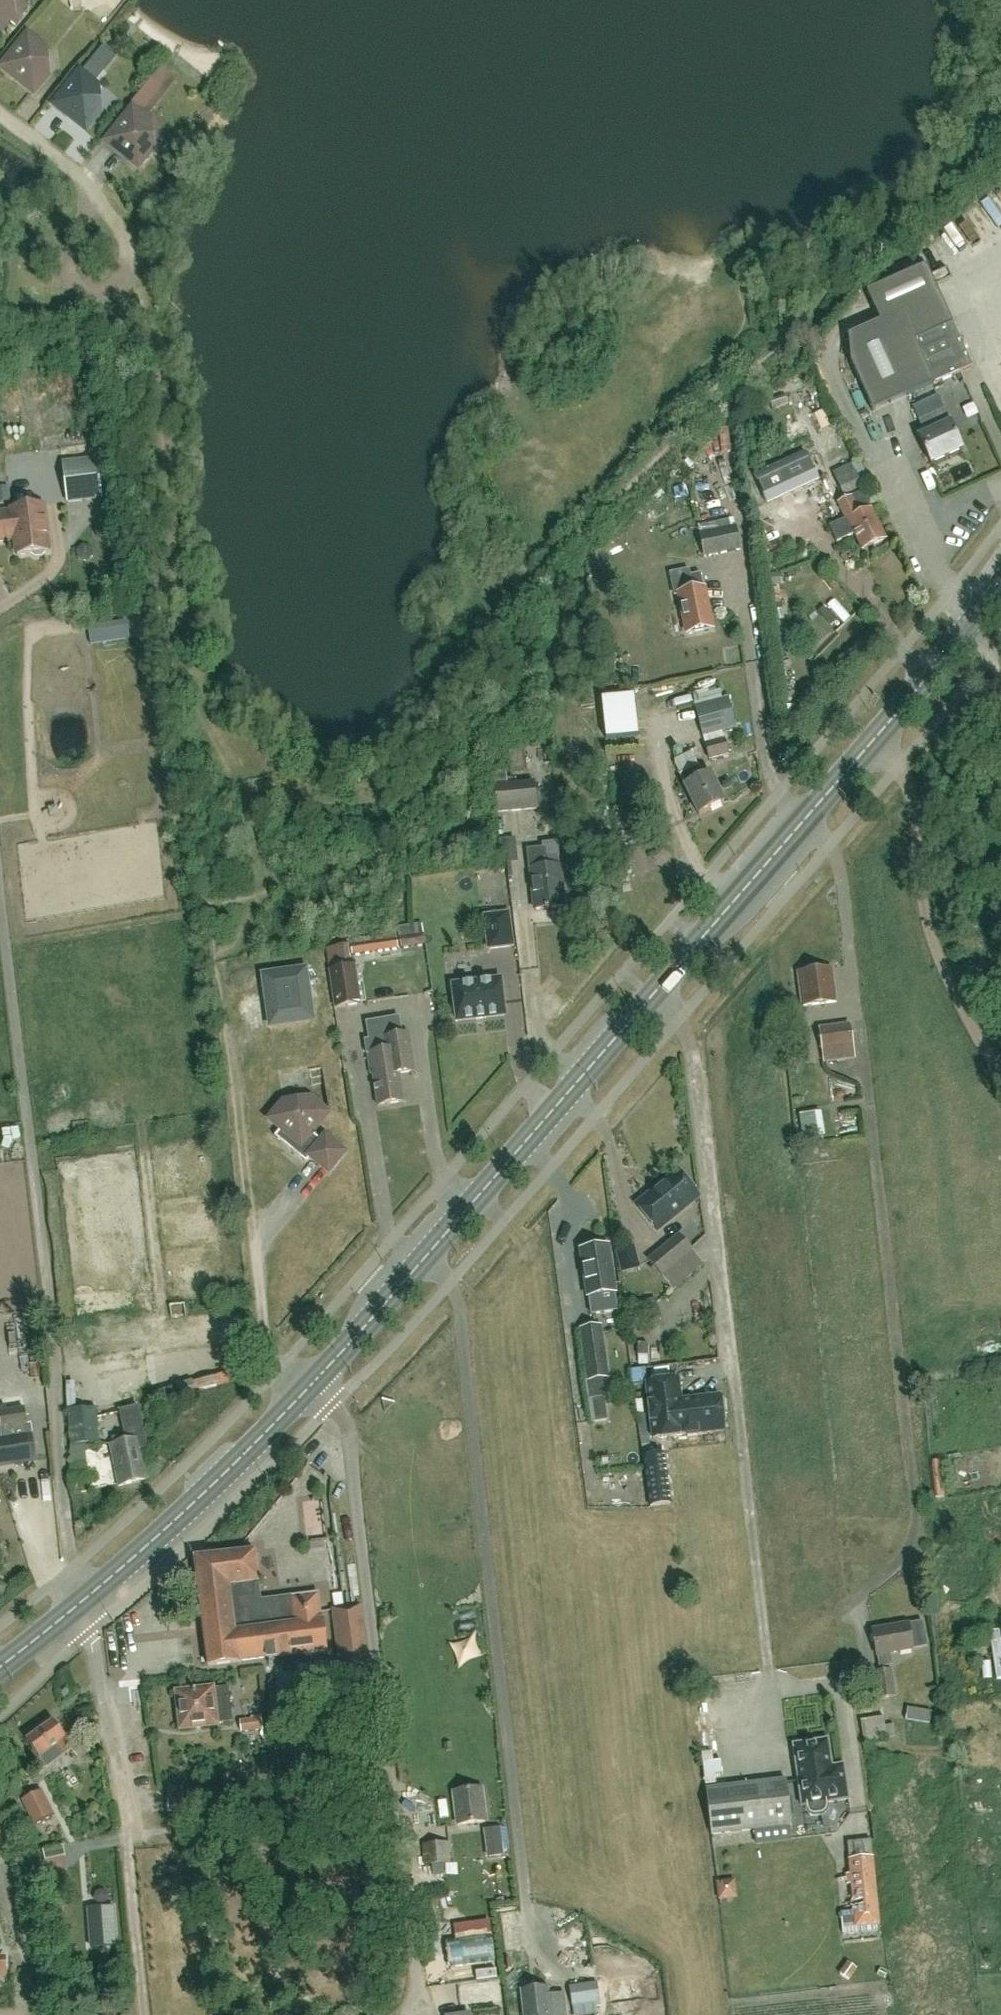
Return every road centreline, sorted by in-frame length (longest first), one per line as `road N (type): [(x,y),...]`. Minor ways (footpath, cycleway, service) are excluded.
road 1 (primary): [(311,1386),(1000,585)]
road 2 (unclassified): [(412,2014),(423,2004),(346,1434),(334,1404),(311,1386)]
road 3 (primary): [(0,1666),(84,1599),(311,1386)]
road 4 (track): [(250,1208),(214,962),(257,894)]
road 5 (track): [(97,194),(64,246),(65,273),(75,287),(107,289),(121,279),(132,259),(117,222)]
road 6 (track): [(117,222),(84,176),(0,118)]

